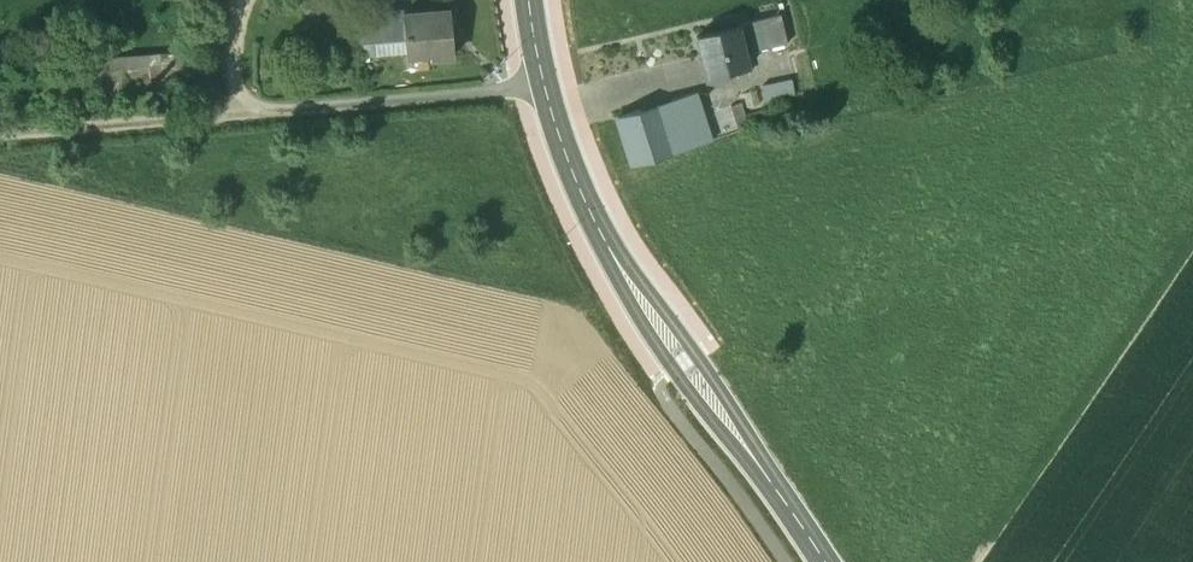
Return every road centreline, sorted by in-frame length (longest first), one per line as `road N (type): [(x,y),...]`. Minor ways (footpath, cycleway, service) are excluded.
road 1 (tertiary): [(817,561),(597,207),(548,91),(528,0)]
road 2 (track): [(548,91),(0,135)]

